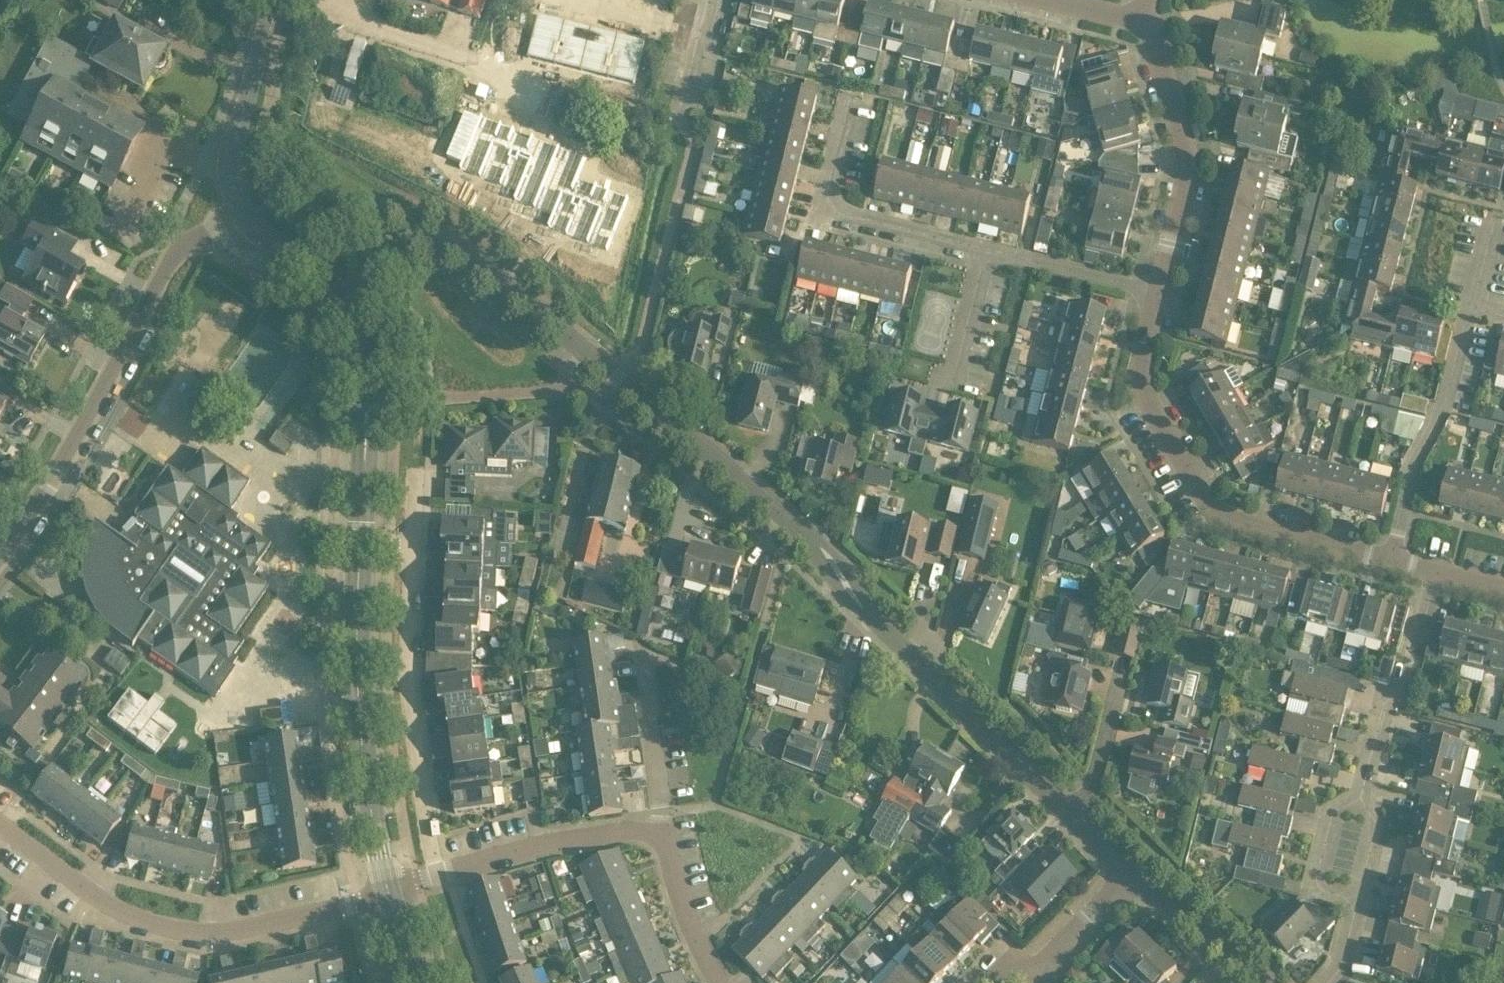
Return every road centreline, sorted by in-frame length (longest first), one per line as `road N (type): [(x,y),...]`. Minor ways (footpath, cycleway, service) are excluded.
road 1 (residential): [(1073,818),(864,609),(821,547),(477,262),(449,247),(403,246),(336,295)]
road 2 (residential): [(1326,982),(1339,969),(1437,573)]
road 3 (residential): [(1160,293),(1139,386),(1216,517),(1389,561)]
road 4 (residential): [(0,557),(96,405),(163,275),(188,248),(239,215)]
road 5 (residential): [(388,895),(187,937),(123,915),(0,829)]
road 6 (tertiary): [(359,552),(360,714),(388,895)]
road 7 (residential): [(442,876),(411,691),(413,551)]
road 8 (residential): [(986,251),(826,212),(854,95)]
road 9 (residential): [(1145,23),(1190,164),(1160,293)]
road 10 (tertiary): [(336,295),(362,348),(367,392),(359,552)]
road 11 (residential): [(1389,561),(1407,482),(1449,406),(1473,315)]
road 12 (residential): [(442,876),(663,822)]
road 13 (tertiary): [(239,215),(231,151),(272,0)]
road 14 (residential): [(1160,293),(986,251)]
road 15 (residential): [(663,822),(640,648)]
road 16 (residential): [(717,982),(696,946),(663,822)]
road 17 (residential): [(1262,982),(1136,880)]
road 18 (residential): [(1073,818),(1094,783),(1120,672)]
road 19 (residential): [(955,375),(986,251)]
road 20 (tertiary): [(239,215),(336,295)]
road 21 (residential): [(1046,965),(1136,880)]

